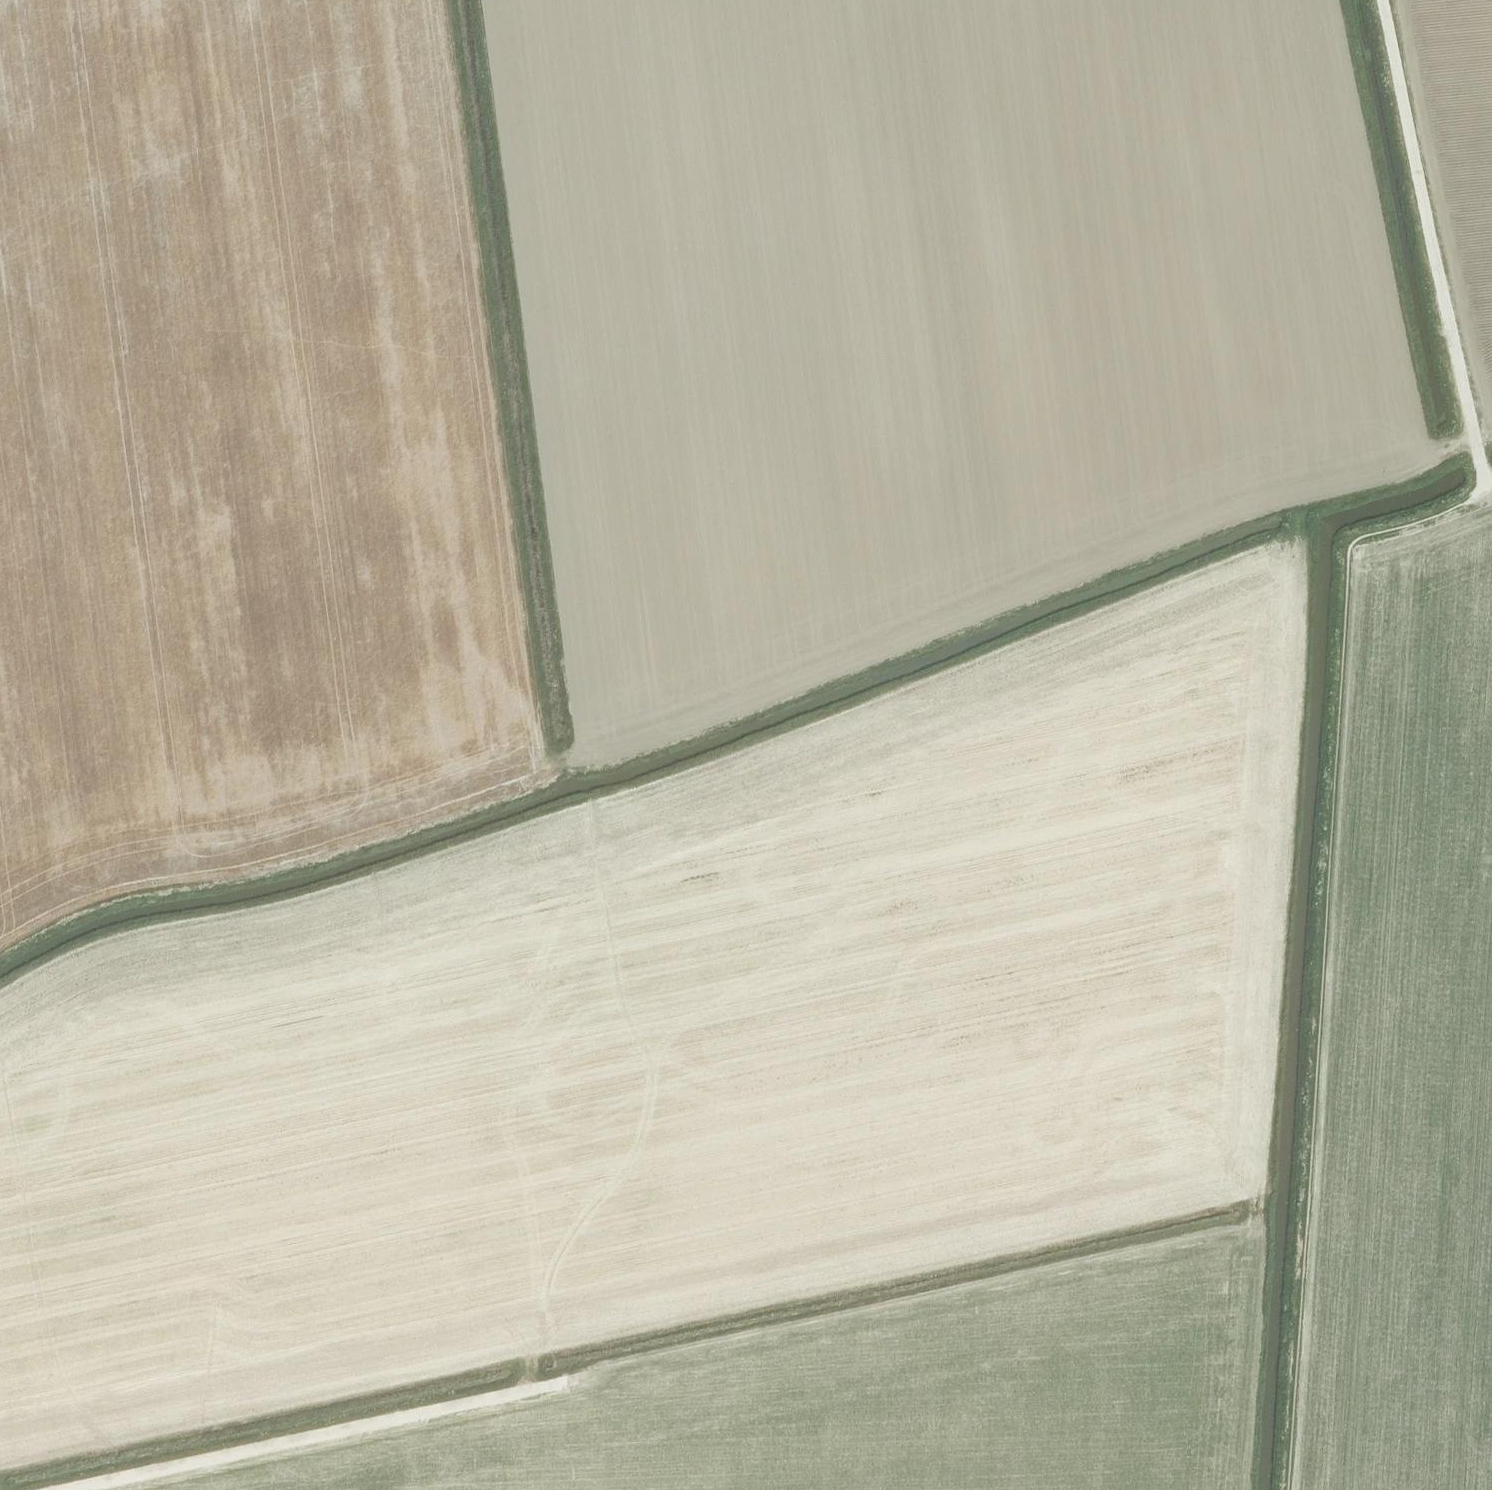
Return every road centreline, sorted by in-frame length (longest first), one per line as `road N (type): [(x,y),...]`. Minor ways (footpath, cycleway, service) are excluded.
road 1 (unclassified): [(1488,485),(1381,0)]

